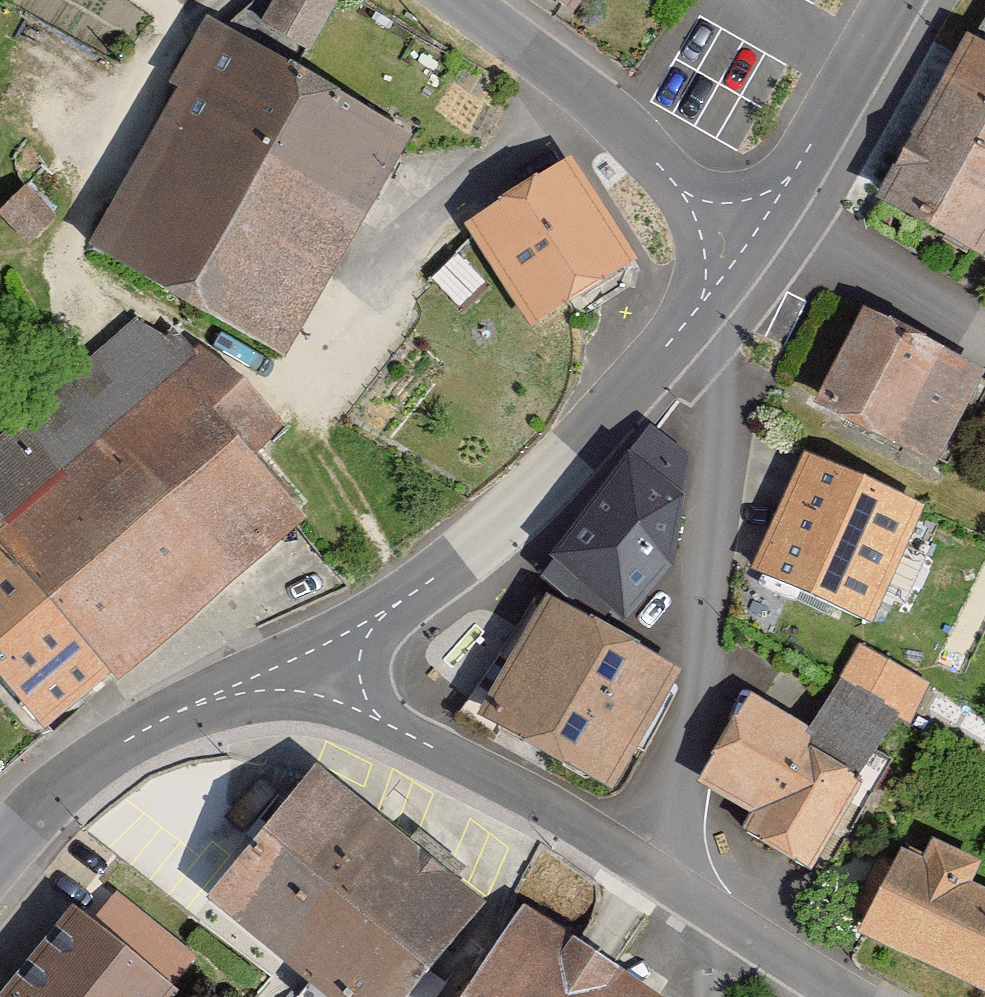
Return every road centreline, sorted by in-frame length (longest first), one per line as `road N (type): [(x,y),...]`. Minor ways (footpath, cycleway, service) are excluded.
road 1 (residential): [(697,309),(715,368),(709,540),(700,722),(670,892)]
road 2 (tertiary): [(697,309),(594,441),(481,545),(351,637),(299,659)]
road 3 (unclassified): [(299,659),(366,712),(670,892)]
road 4 (tertiary): [(465,0),(581,85),(744,250)]
road 5 (tertiary): [(299,659),(59,777),(0,846)]
road 6 (tertiary): [(893,0),(744,250)]
road 7 (unclassified): [(714,916),(849,996)]

